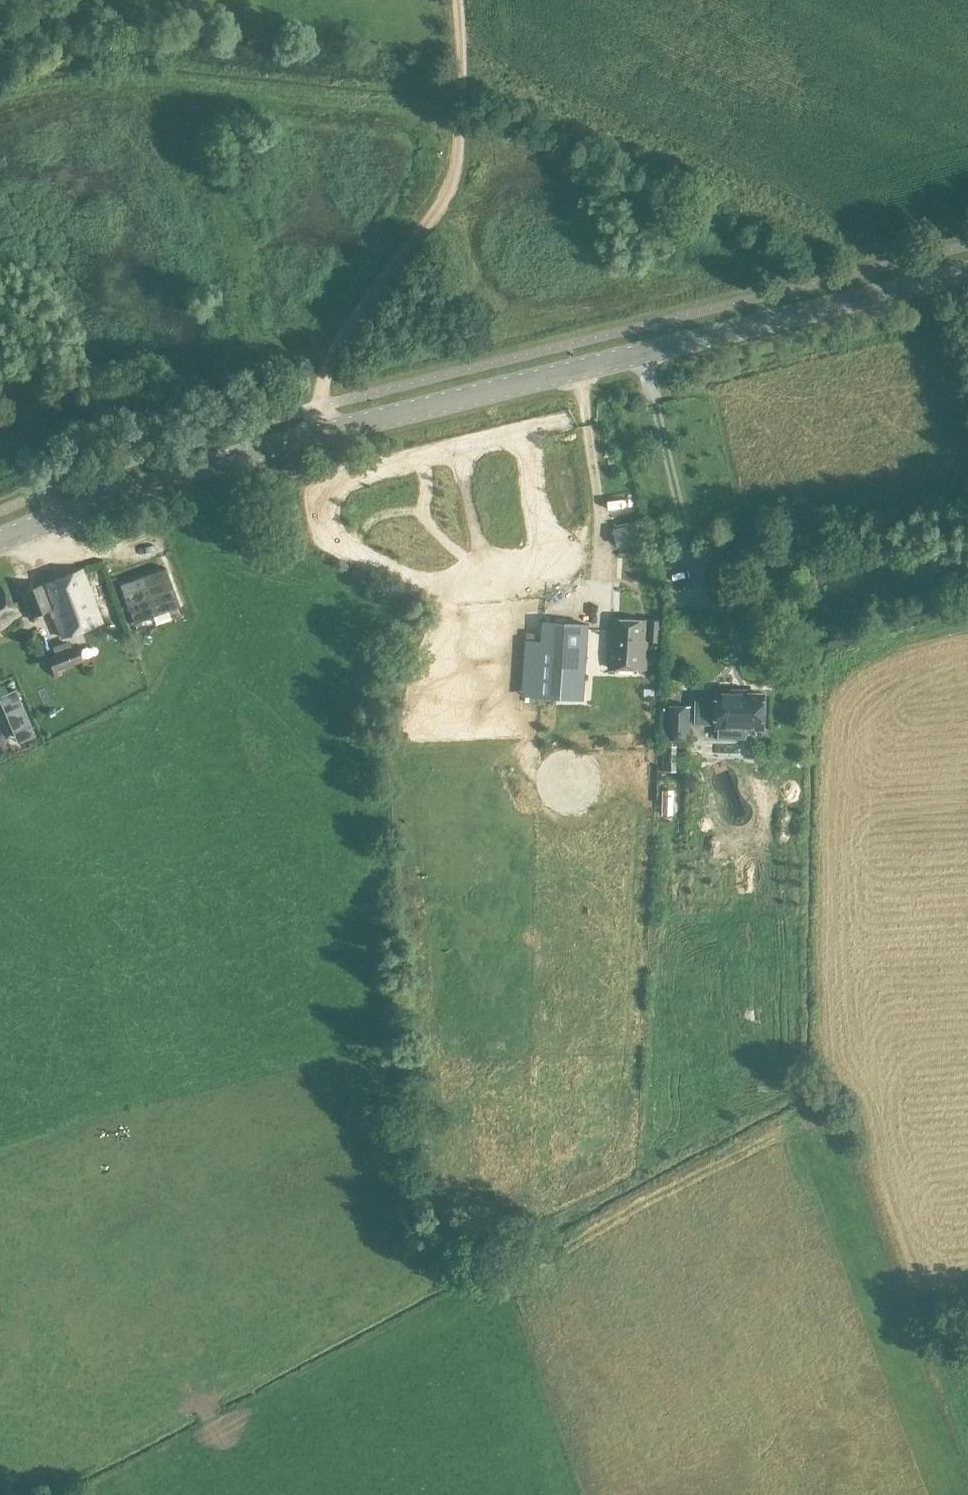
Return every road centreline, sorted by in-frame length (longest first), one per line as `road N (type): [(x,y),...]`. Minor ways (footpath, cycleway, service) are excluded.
road 1 (tertiary): [(315,437),(967,276)]
road 2 (track): [(318,407),(329,361),(458,178),(463,147),(448,0)]
road 3 (tertiary): [(0,543),(182,473),(315,437)]

